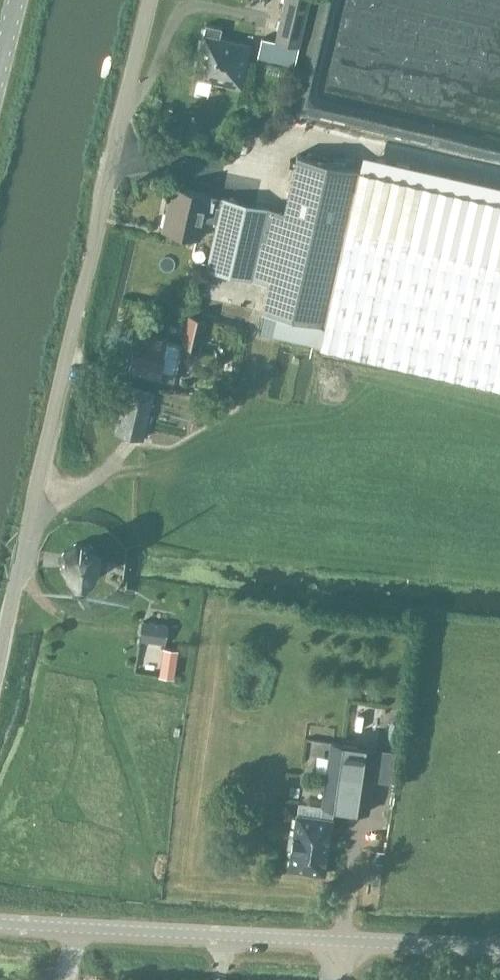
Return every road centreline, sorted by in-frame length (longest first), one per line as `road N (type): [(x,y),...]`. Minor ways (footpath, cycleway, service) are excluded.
road 1 (unclassified): [(0,660),(154,0)]
road 2 (unclassified): [(499,949),(0,924)]

